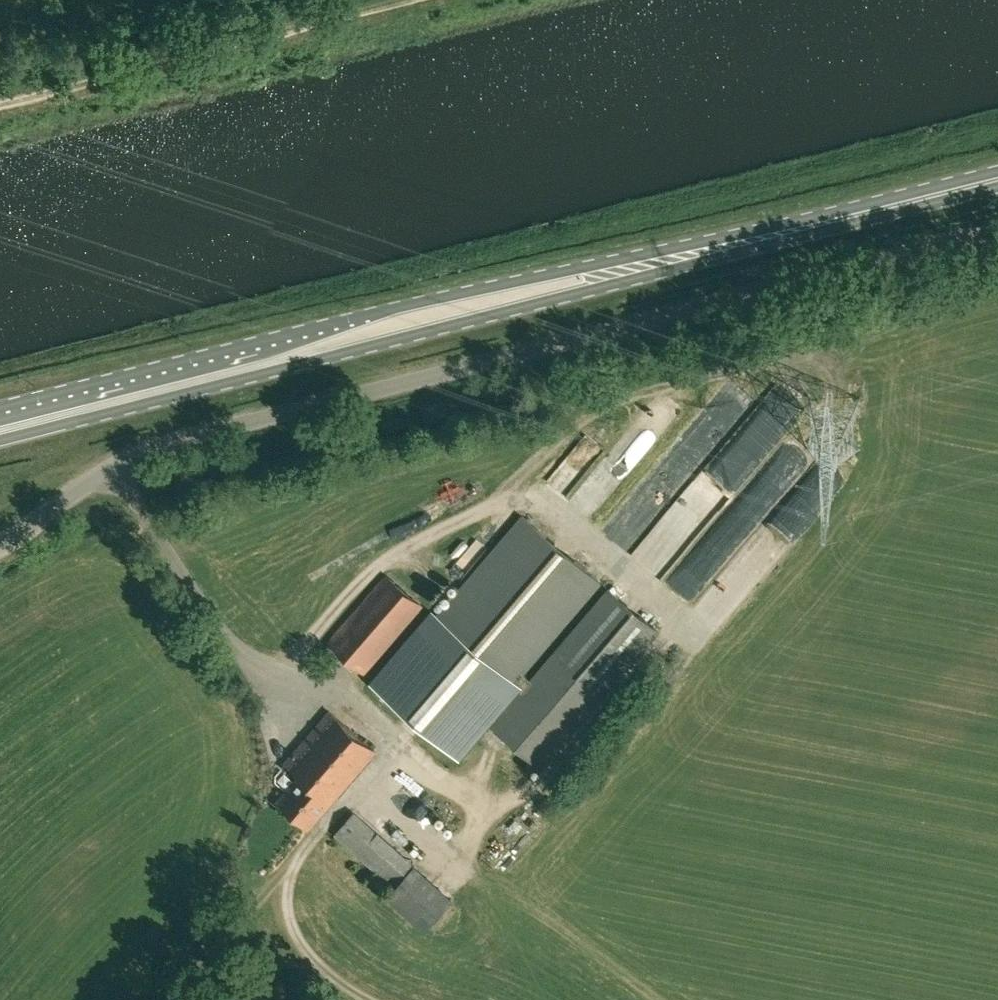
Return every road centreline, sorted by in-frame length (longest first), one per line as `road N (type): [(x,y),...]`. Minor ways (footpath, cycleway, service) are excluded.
road 1 (unclassified): [(0,545),(153,445),(997,232)]
road 2 (primary): [(0,440),(720,258),(863,212)]
road 3 (primary): [(863,212),(346,319),(0,406)]
road 4 (track): [(398,0),(0,105)]
road 5 (primary): [(863,212),(997,178)]

